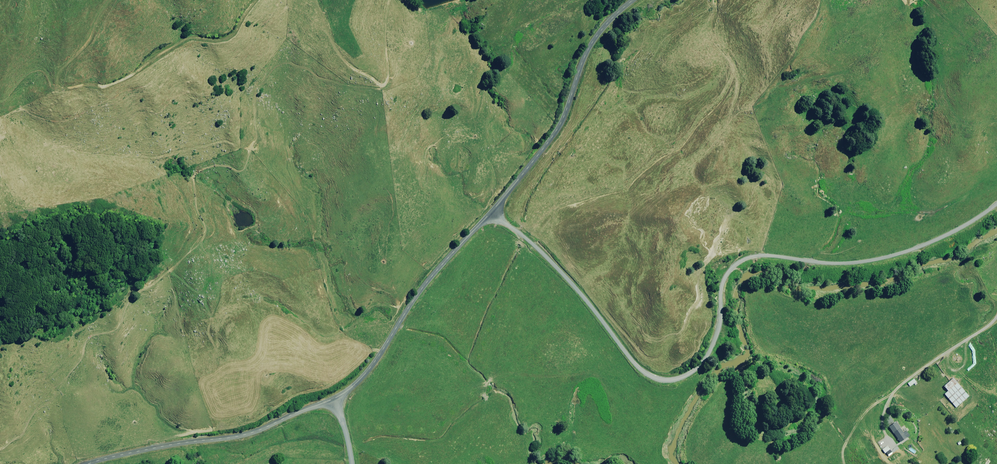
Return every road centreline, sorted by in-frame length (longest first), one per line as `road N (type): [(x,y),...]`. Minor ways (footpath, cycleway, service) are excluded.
road 1 (unclassified): [(996,202),(885,257),(737,266),(724,276),(716,339),(696,371),(658,382),(633,364),(537,249),(493,211)]
road 2 (unclassified): [(493,211),(567,115),(583,54),(641,0)]
road 3 (unclassified): [(334,399),(252,433),(89,463)]
road 4 (unclassified): [(334,399),(366,373),(428,281),(493,211)]

